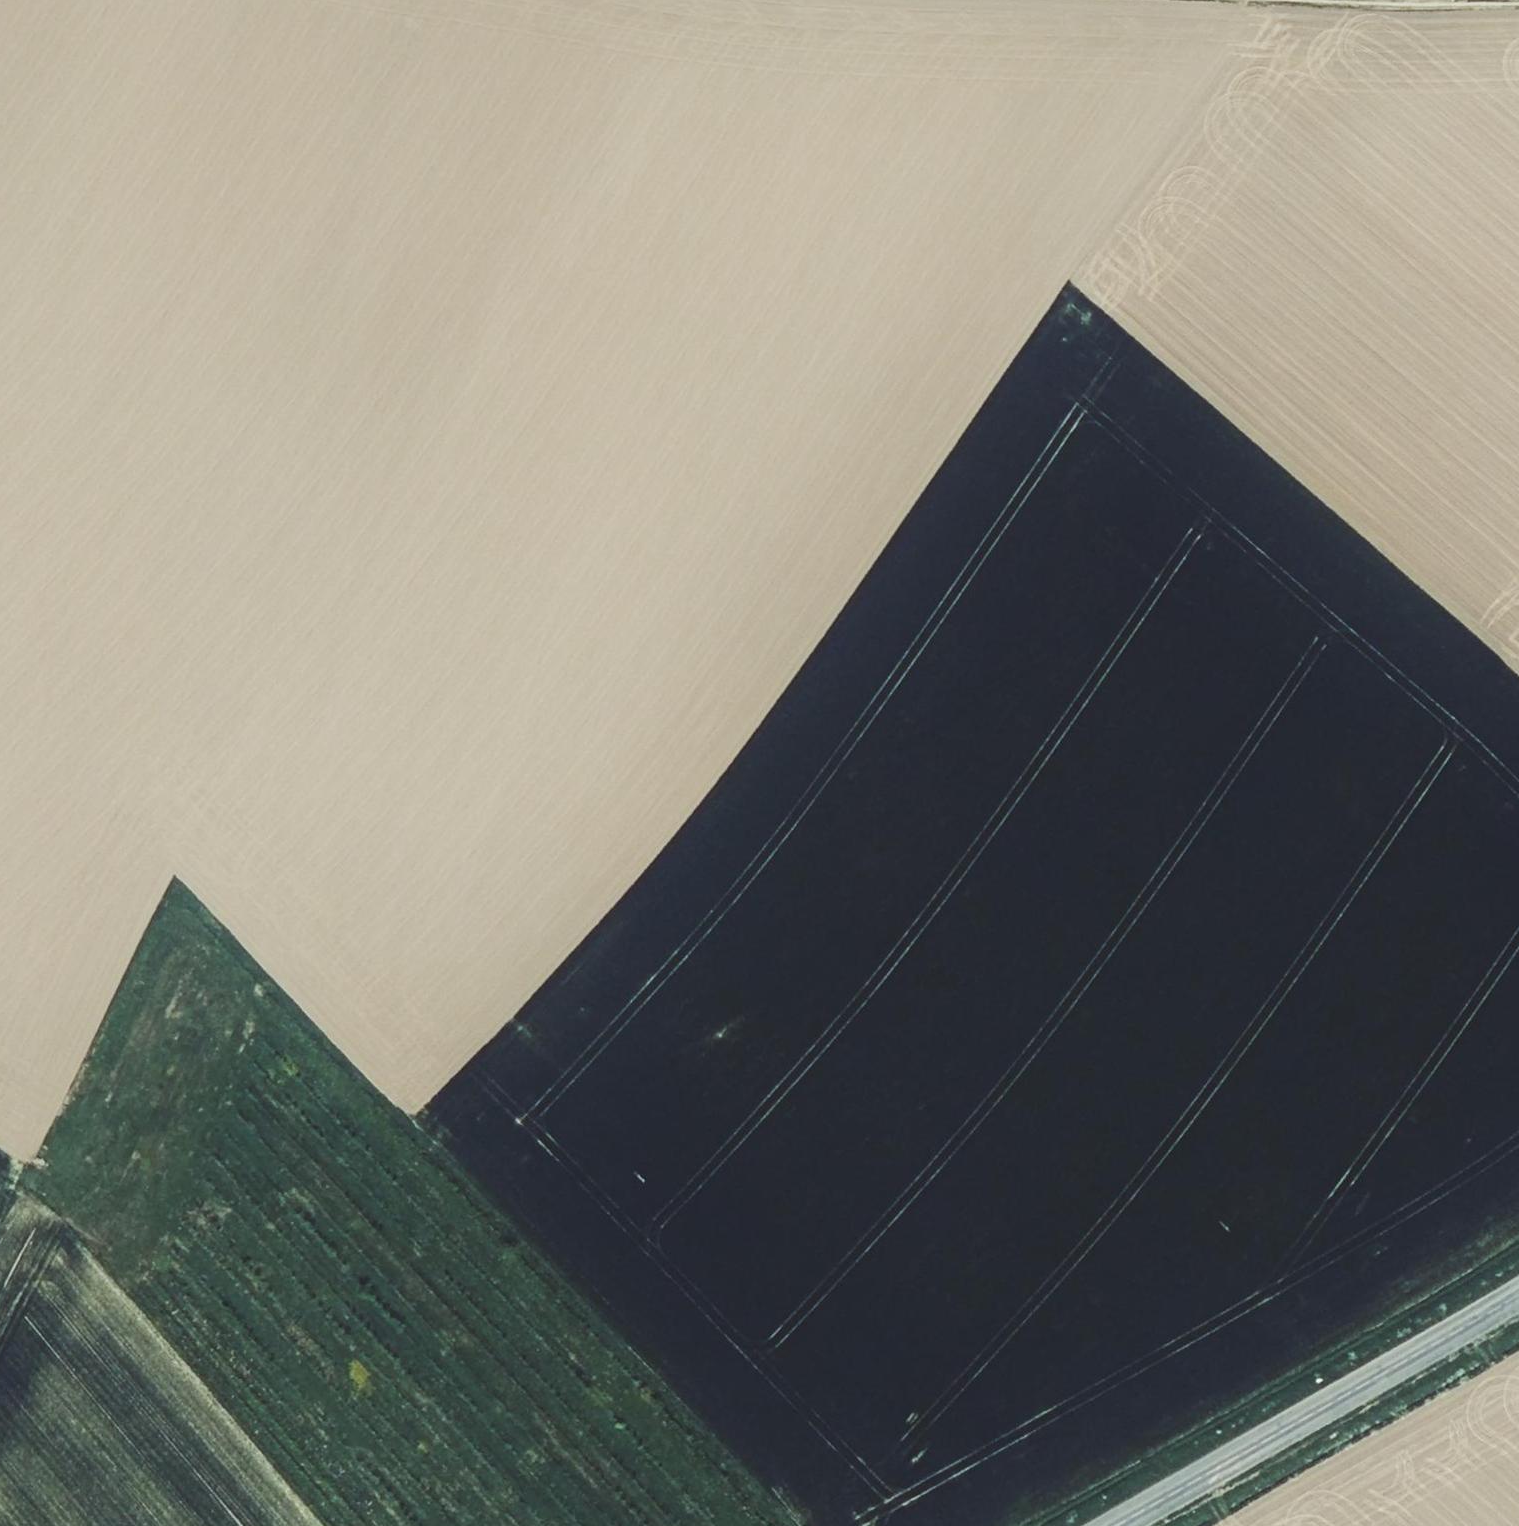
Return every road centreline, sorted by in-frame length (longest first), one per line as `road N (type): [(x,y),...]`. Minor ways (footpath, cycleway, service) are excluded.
road 1 (tertiary): [(1113,1525),(1518,1294)]
road 2 (track): [(1391,0),(1518,3)]

